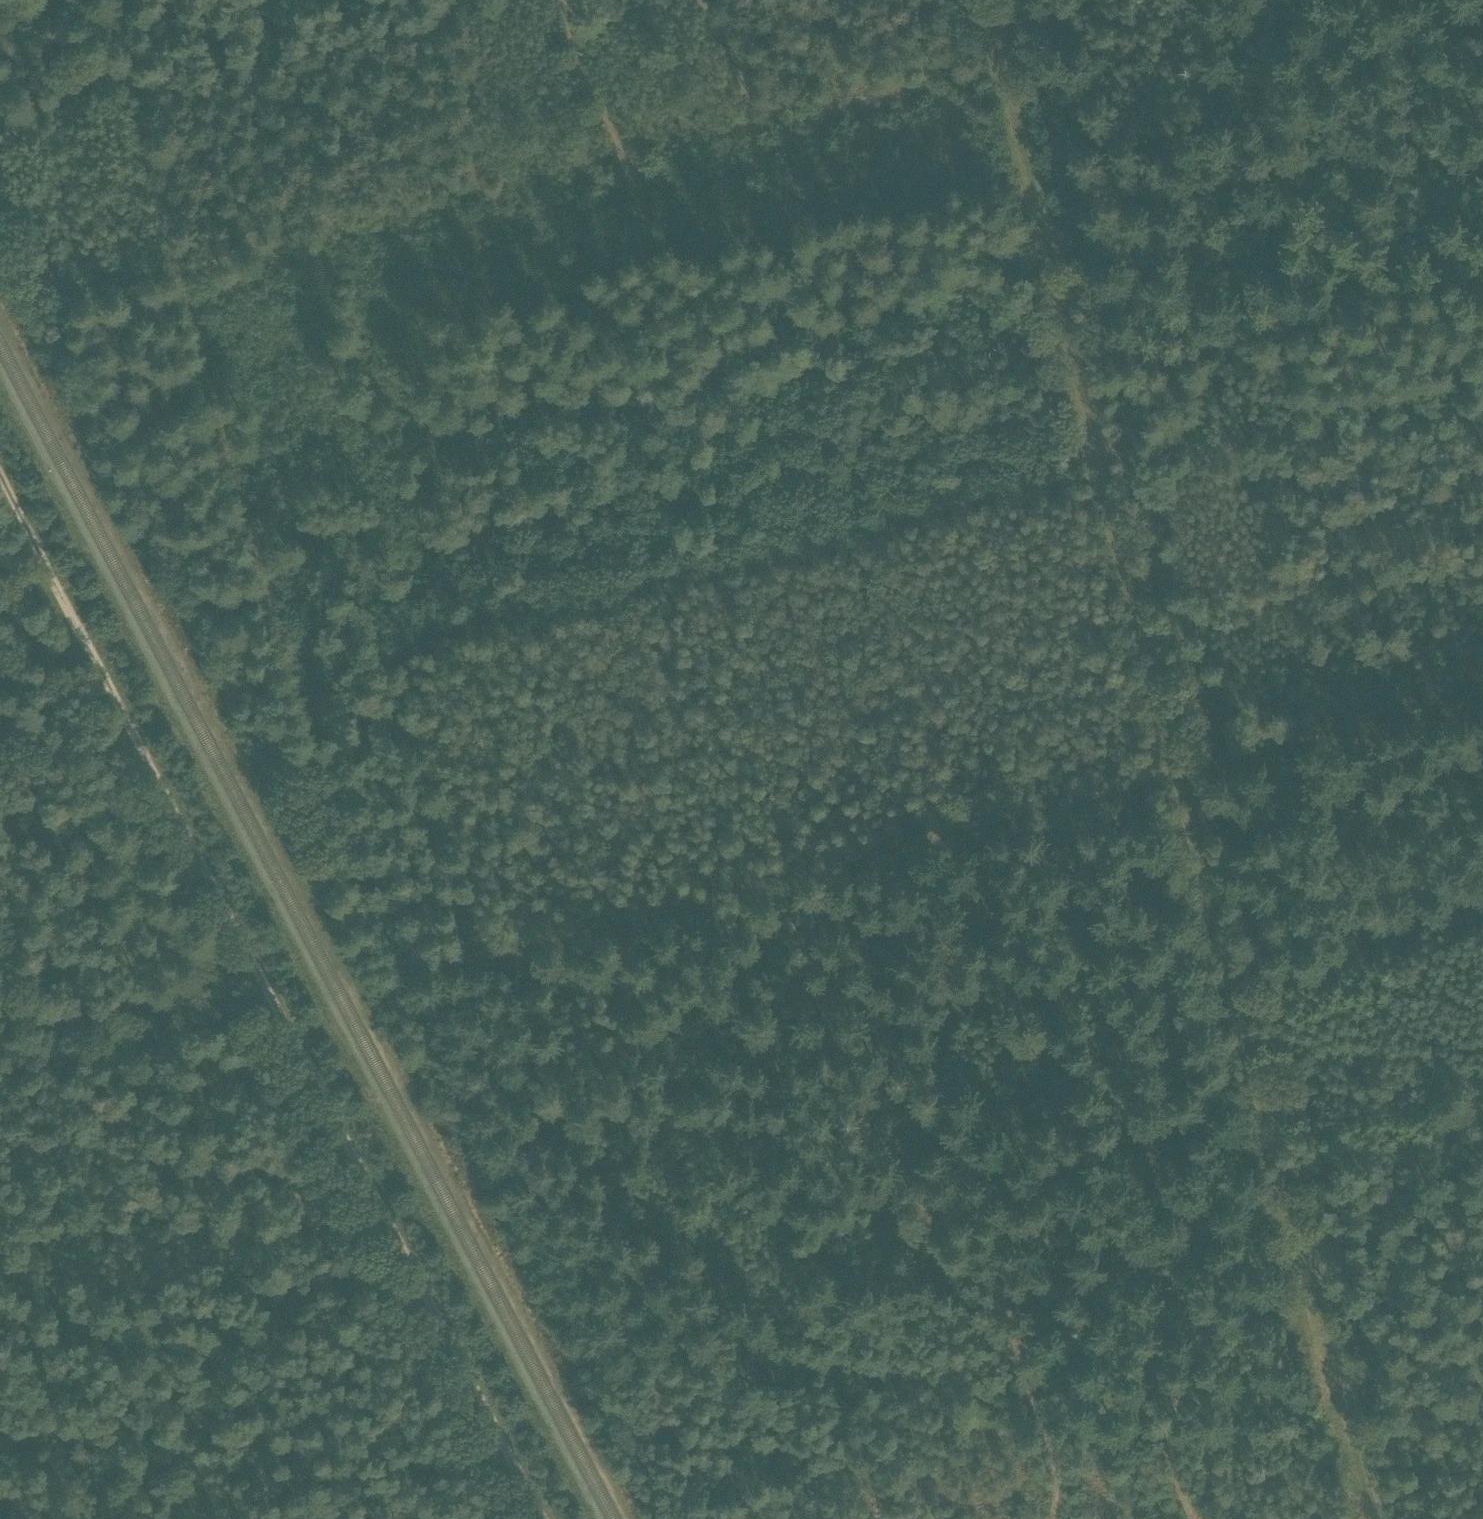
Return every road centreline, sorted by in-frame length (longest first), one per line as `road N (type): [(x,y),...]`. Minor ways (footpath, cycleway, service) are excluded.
road 1 (track): [(119,0),(321,736),(412,963),(1175,776),(1482,690)]
road 2 (track): [(1366,1518),(973,0)]
road 3 (track): [(0,482),(543,1518)]
road 4 (track): [(269,1005),(0,1076)]

